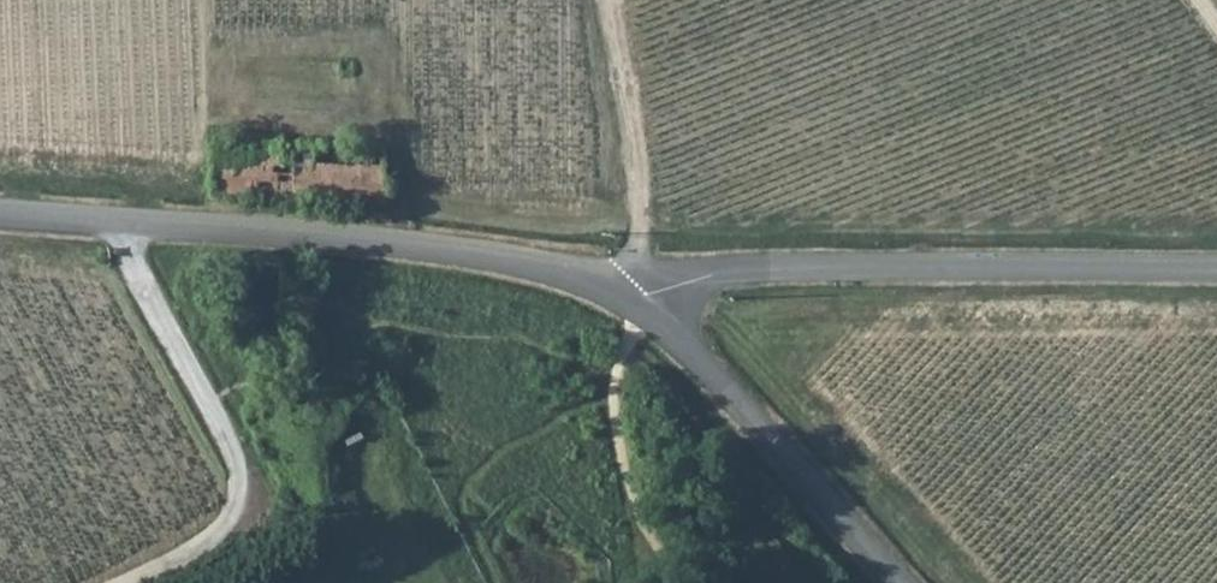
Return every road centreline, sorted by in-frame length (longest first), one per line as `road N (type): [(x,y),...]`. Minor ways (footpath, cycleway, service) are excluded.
road 1 (residential): [(625,293),(684,274),(1216,267)]
road 2 (residential): [(625,293),(564,270),(477,253),(129,219)]
road 3 (residential): [(135,582),(225,530),(241,507),(239,471),(125,256),(129,219)]
road 4 (residential): [(899,582),(685,345),(625,293)]
road 5 (track): [(625,293),(638,244),(639,168),(606,0)]
road 6 (residential): [(129,219),(0,210)]

